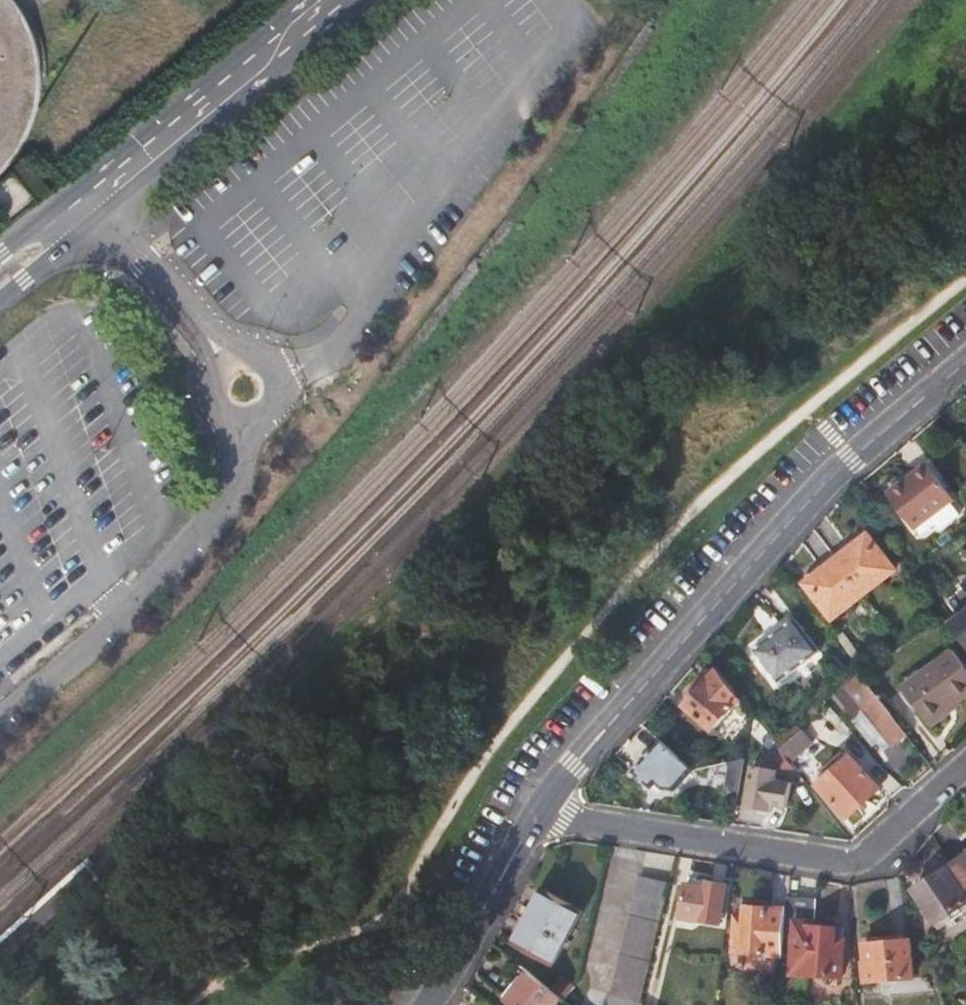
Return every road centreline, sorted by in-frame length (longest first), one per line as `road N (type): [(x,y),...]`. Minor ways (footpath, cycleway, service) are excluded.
road 1 (tertiary): [(539,813),(571,766),(816,493),(965,361)]
road 2 (residential): [(965,766),(876,847),(843,858),(539,813)]
road 3 (secondary): [(331,0),(84,203)]
road 4 (tertiary): [(426,1004),(539,813)]
road 5 (secondary): [(0,296),(84,203)]

